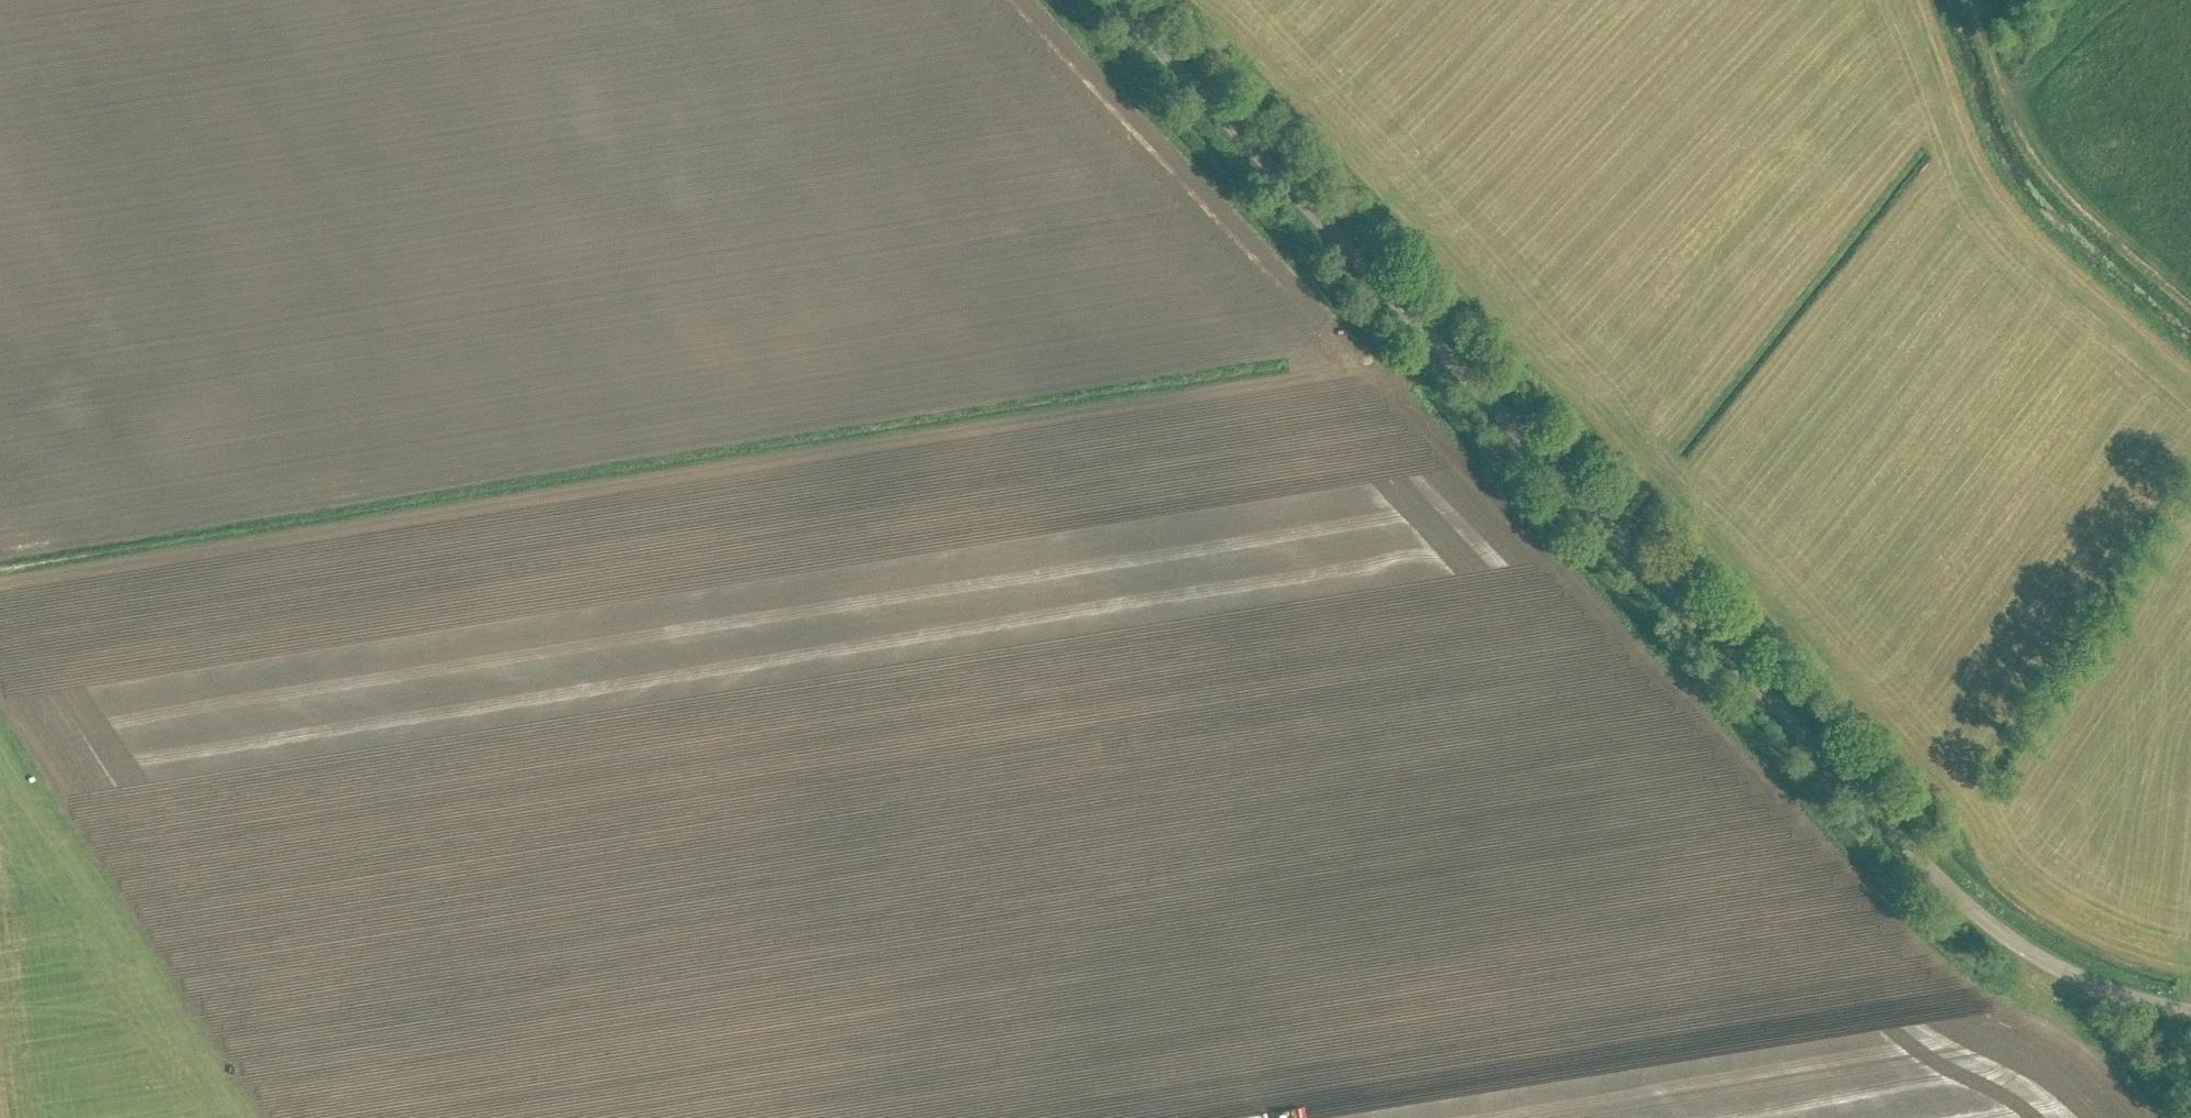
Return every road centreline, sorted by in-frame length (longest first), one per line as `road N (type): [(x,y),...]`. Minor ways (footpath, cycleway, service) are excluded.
road 1 (unclassified): [(2190,1008),(2040,957),(1957,893),(1116,0)]

